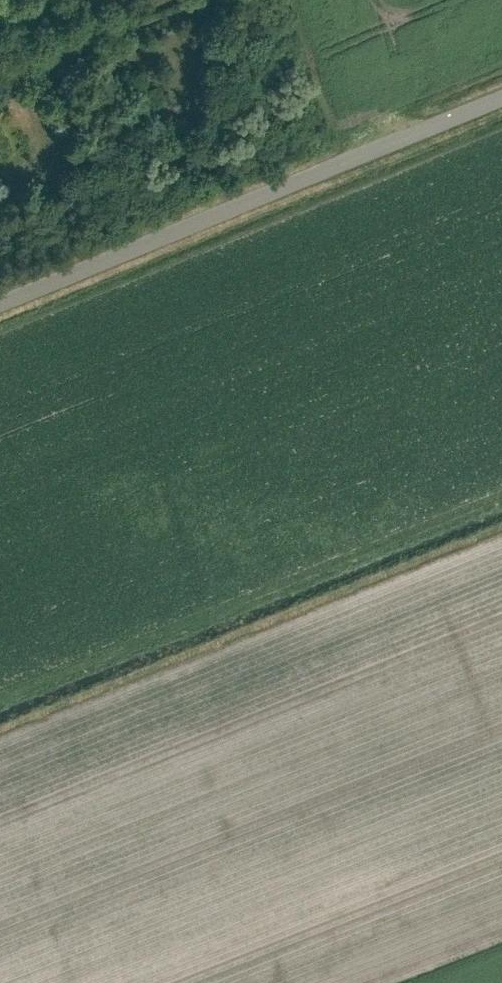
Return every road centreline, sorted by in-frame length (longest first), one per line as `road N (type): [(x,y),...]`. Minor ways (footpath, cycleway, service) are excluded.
road 1 (unclassified): [(0,306),(501,99)]

